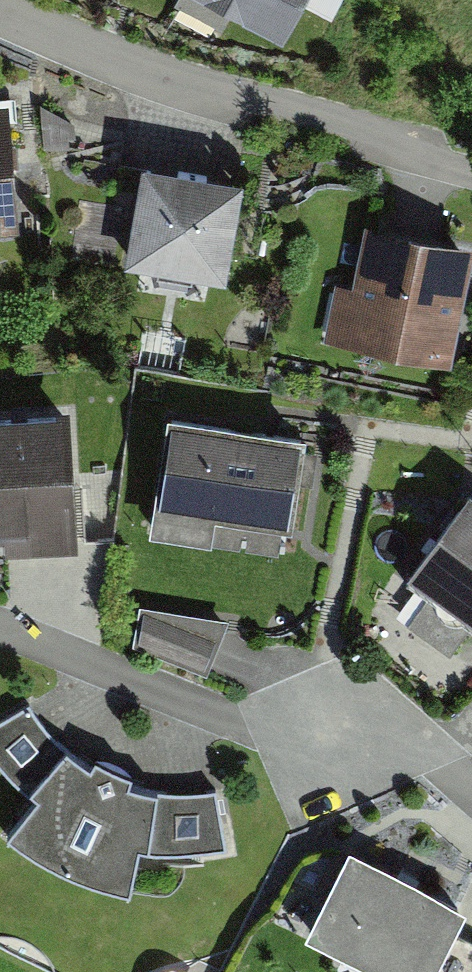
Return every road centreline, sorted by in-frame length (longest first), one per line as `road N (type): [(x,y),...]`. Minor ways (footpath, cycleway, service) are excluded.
road 1 (residential): [(471,162),(186,81),(0,9)]

